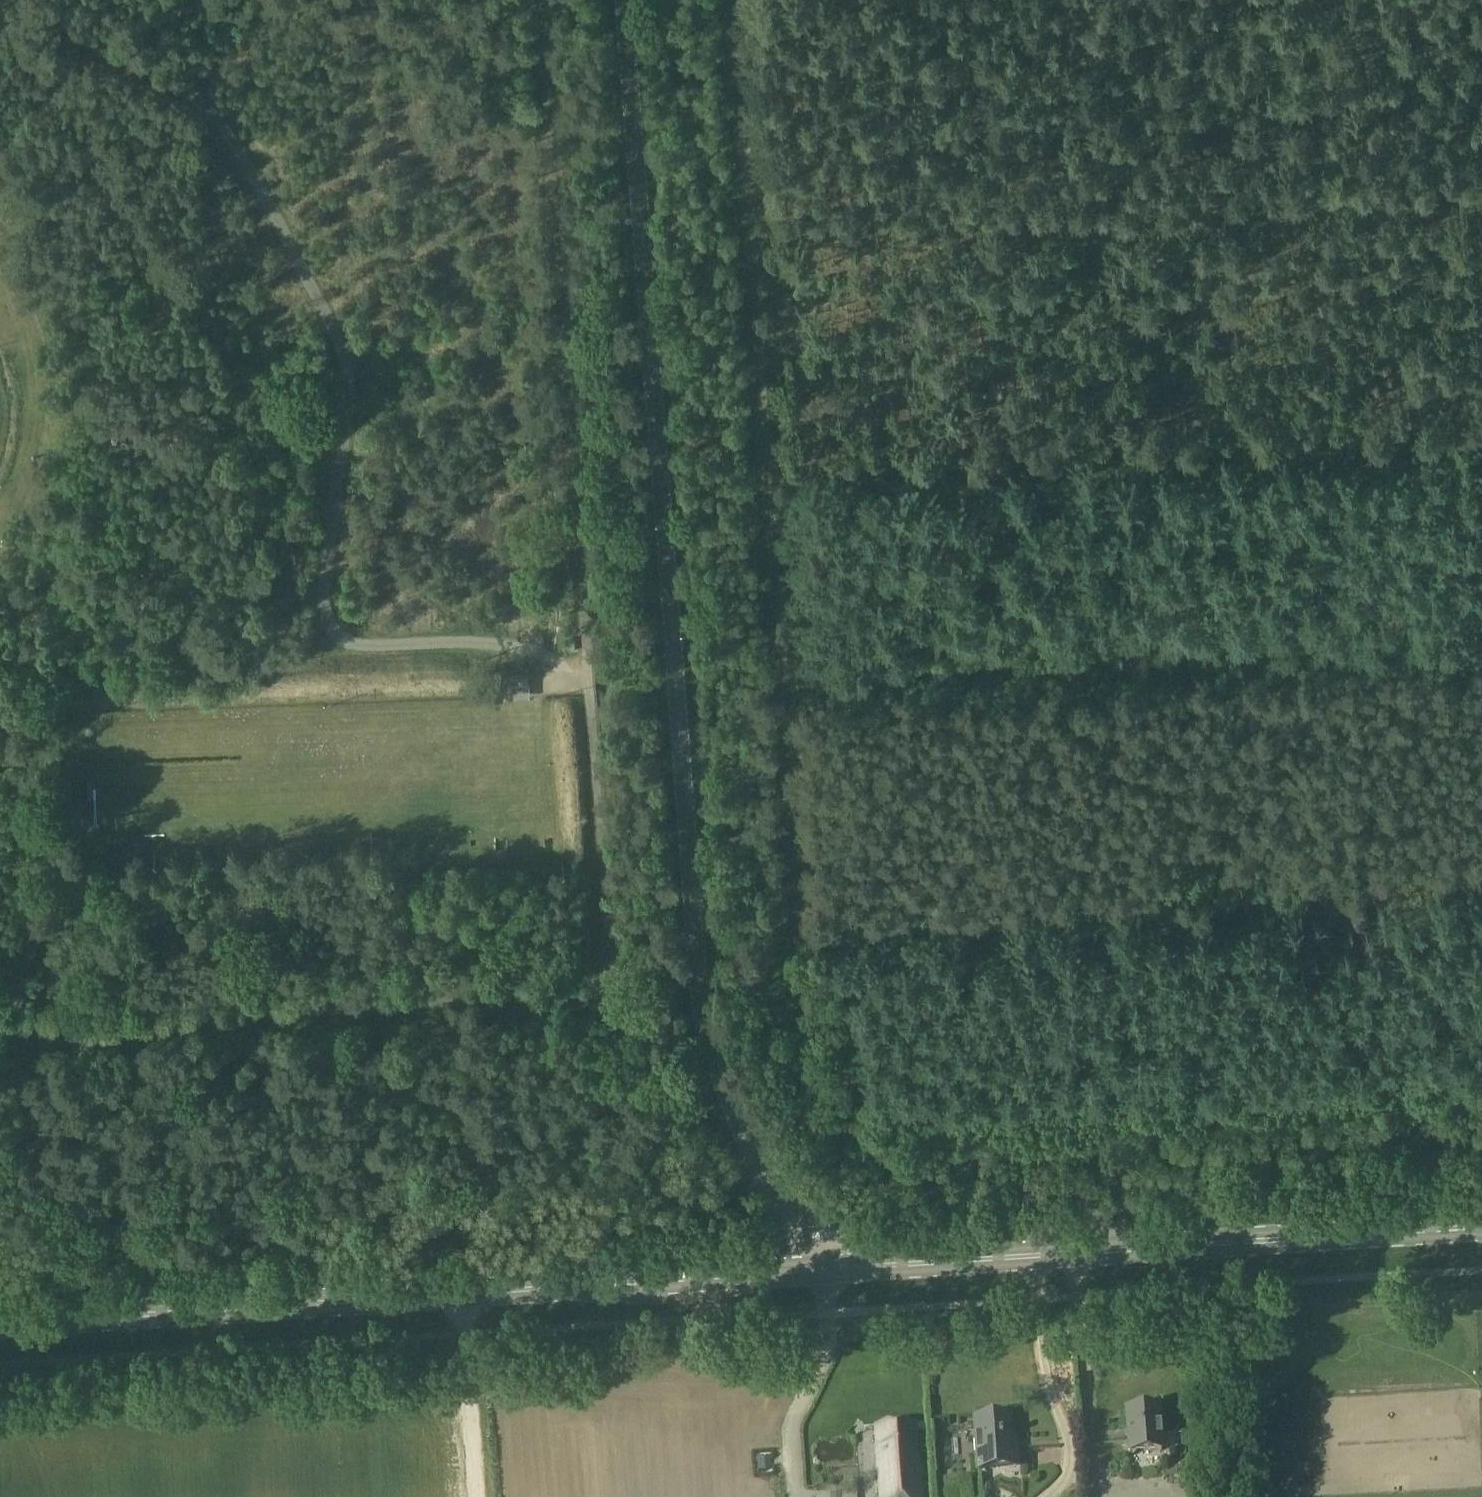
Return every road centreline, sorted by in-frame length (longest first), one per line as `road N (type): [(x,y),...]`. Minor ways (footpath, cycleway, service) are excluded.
road 1 (unclassified): [(817,1265),(813,1229),(720,1072),(701,1006),(624,0)]
road 2 (primary): [(0,1322),(817,1265)]
road 3 (primary): [(817,1265),(1481,1224)]
road 4 (track): [(0,515),(25,455),(33,364),(0,283)]

